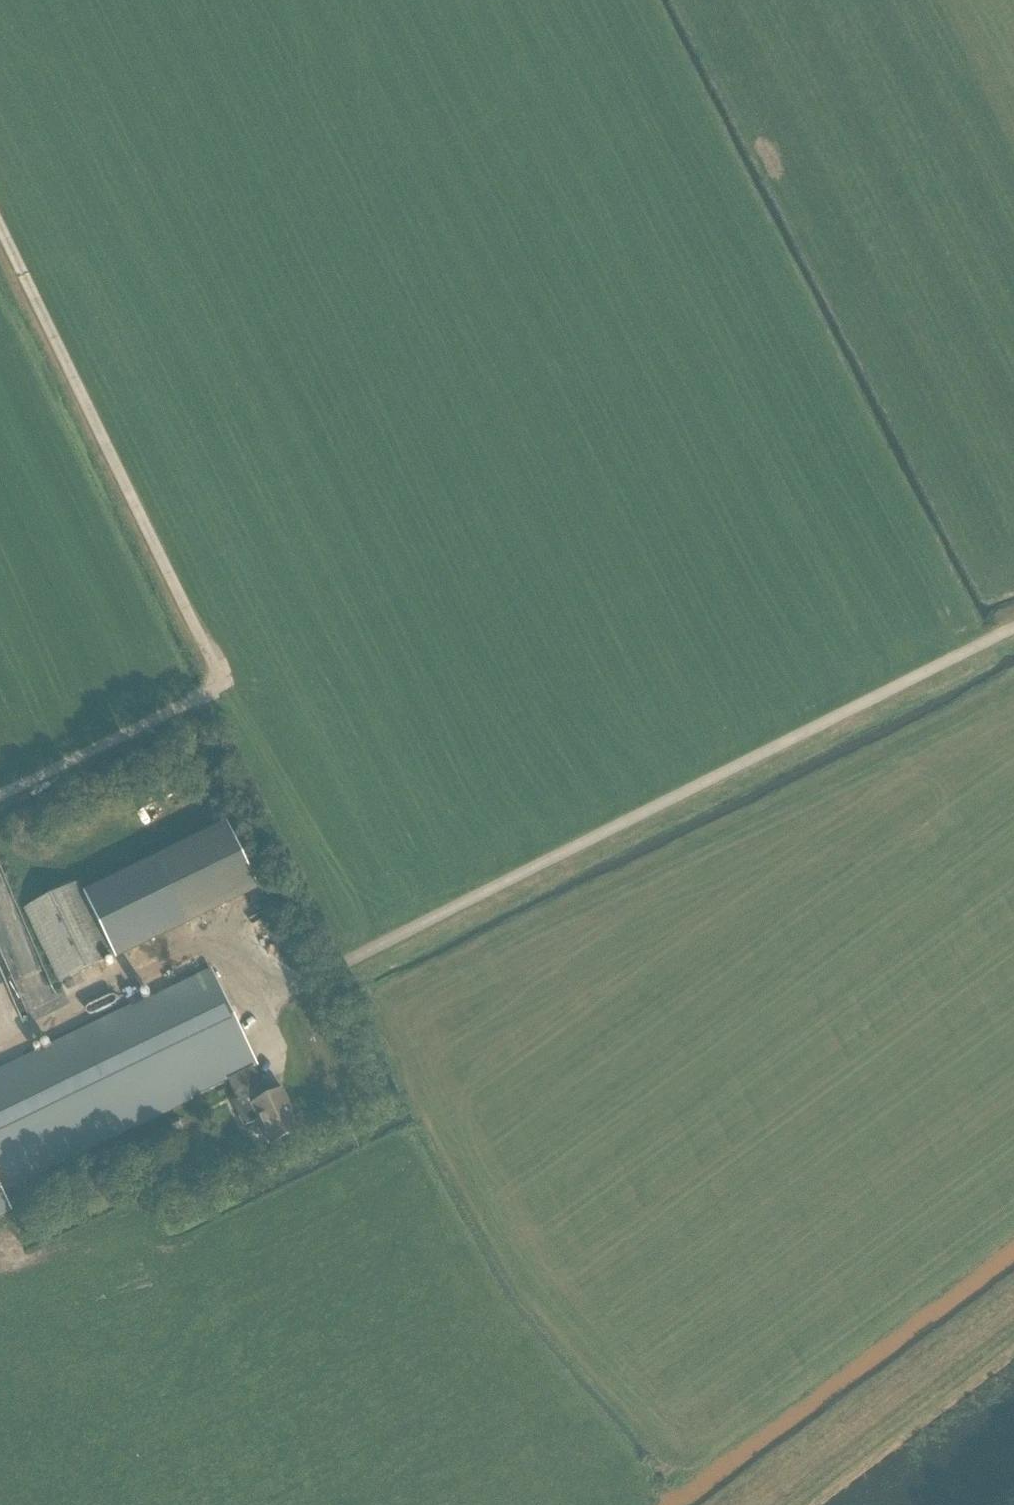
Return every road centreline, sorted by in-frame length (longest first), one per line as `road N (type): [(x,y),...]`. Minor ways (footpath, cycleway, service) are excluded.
road 1 (unclassified): [(334,981),(926,687),(1013,633)]
road 2 (track): [(0,789),(222,686),(0,230)]

